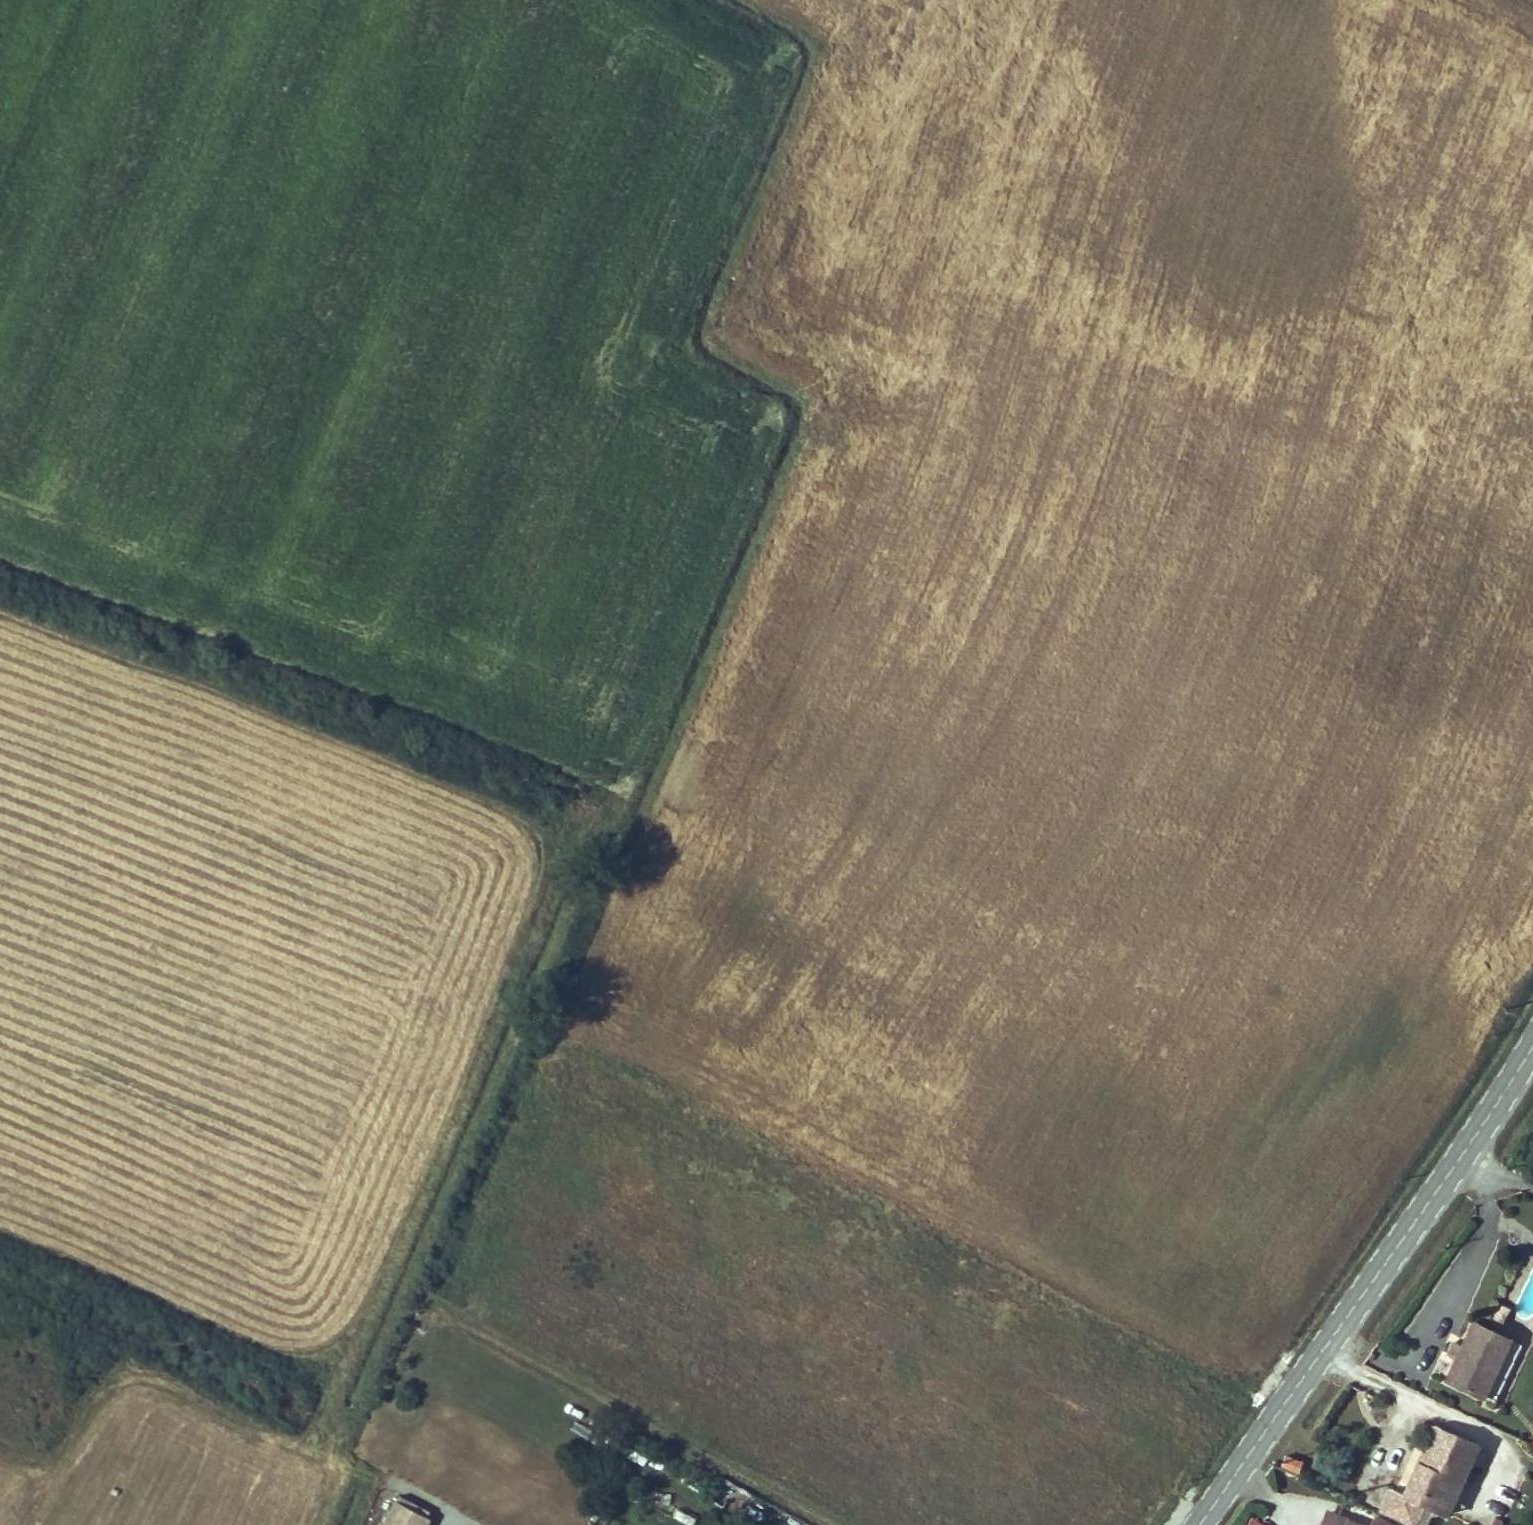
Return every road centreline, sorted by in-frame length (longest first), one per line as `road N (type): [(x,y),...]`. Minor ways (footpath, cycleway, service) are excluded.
road 1 (tertiary): [(1202,1524),(1532,1041)]

